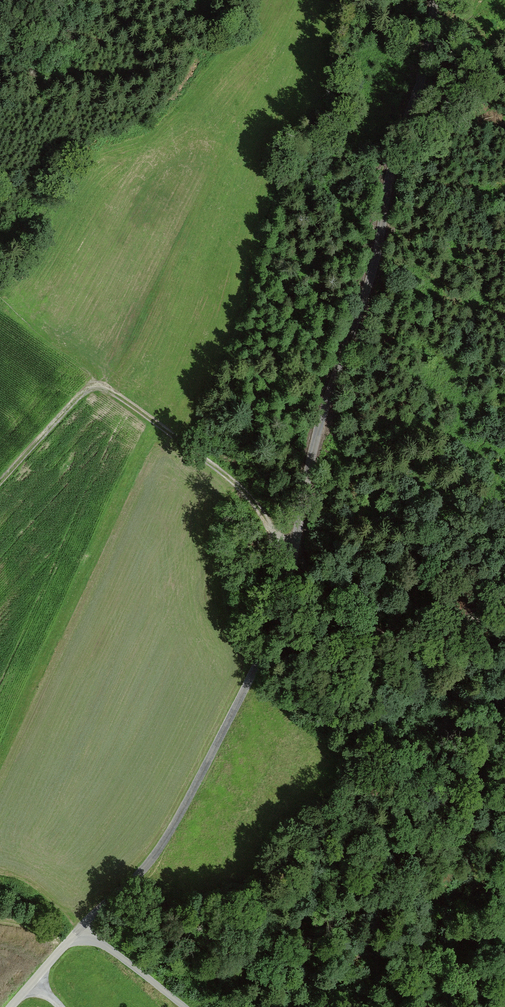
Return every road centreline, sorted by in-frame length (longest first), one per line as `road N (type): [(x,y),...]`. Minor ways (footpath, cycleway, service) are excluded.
road 1 (unclassified): [(80,931),(142,872),(173,829),(279,614),(314,438),(376,253),(387,173),(428,53),(433,0)]
road 2 (track): [(294,554),(237,484),(100,387),(80,397),(0,484)]
road 3 (track): [(294,554),(343,611),(382,636),(434,633),(504,603)]
road 4 (unclassified): [(180,1006),(80,931)]

